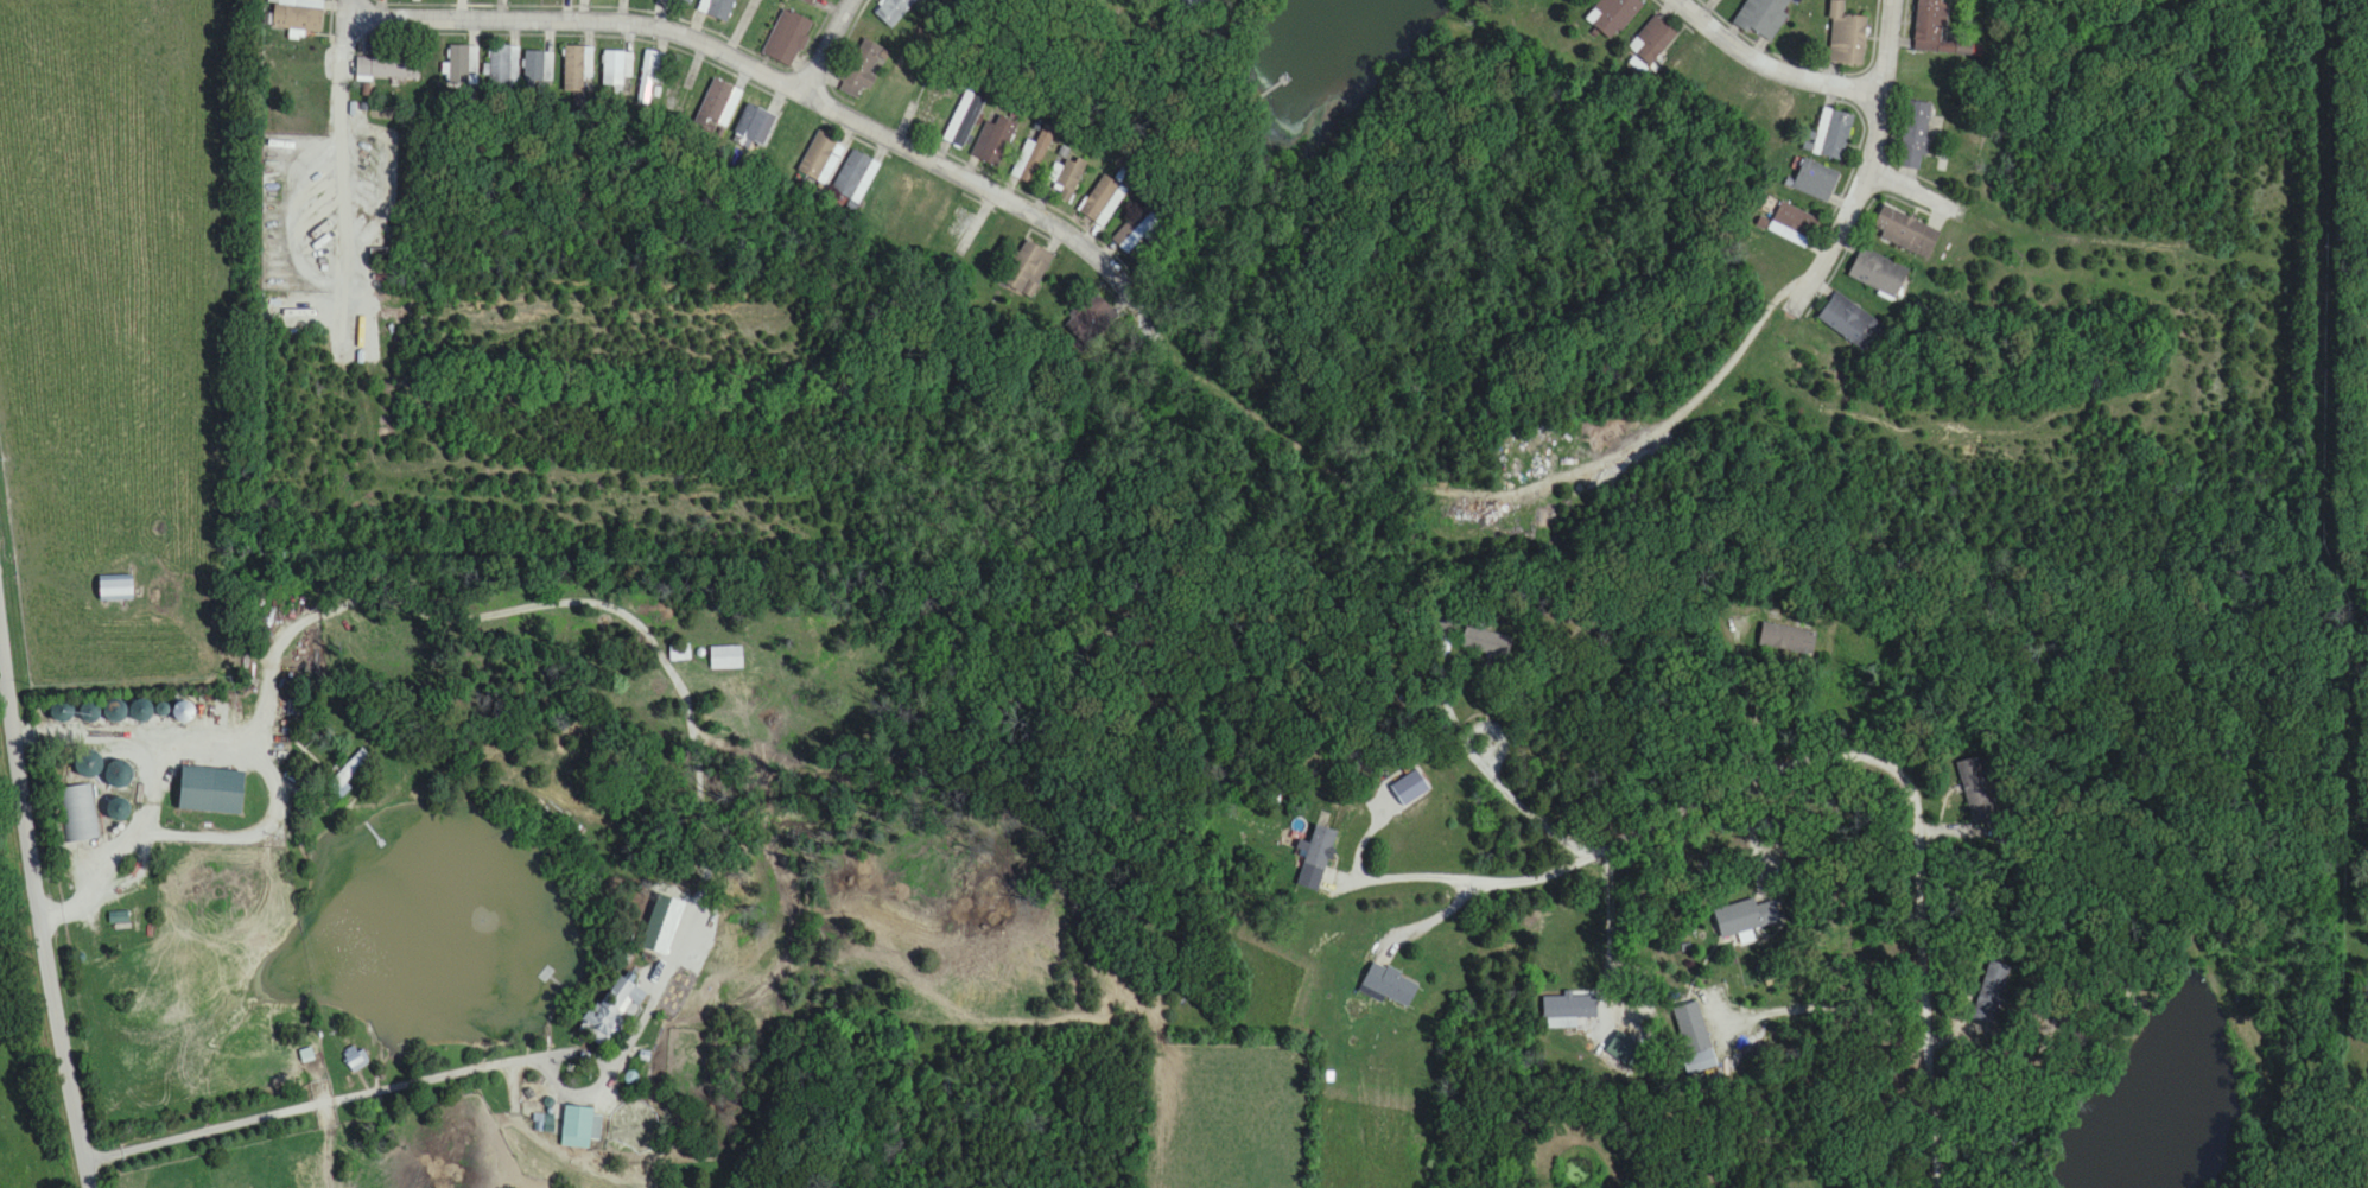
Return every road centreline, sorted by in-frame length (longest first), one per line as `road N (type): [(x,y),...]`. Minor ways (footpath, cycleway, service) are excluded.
road 1 (residential): [(84,1160),(503,1061),(542,1063),(563,1087),(583,1088),(601,1079),(629,1038),(694,900),(699,855),(685,697),(641,622),(616,598),(484,592),(312,616),(275,629),(259,699),(241,730),(150,762)]
road 2 (residential): [(1122,290),(1030,209),(679,28),(571,17),(345,17)]
road 3 (residential): [(1151,1005),(1113,981),(1043,866),(1021,846),(953,839),(926,855),(885,898),(825,911),(775,881),(699,855)]
road 4 (residential): [(90,1187),(51,1008),(0,653)]
road 5 (residential): [(1122,290),(1175,354),(1309,453),(1373,477),(1450,491),(1499,493),(1572,472)]
road 6 (residential): [(1893,762),(1910,779),(1915,808),(1939,1187)]
road 7 (residential): [(1935,1145),(1707,1171),(1625,1167)]
road 8 (residential): [(1790,282),(1704,383),(1572,472)]
road 9 (residential): [(1883,84),(1869,172),(1834,260),(1790,282)]
road 10 (residential): [(1883,84),(1772,64),(1671,0)]
road 11 (residential): [(1607,1156),(1625,1167),(1591,1187),(1568,1187),(1554,1177),(1549,1155),(1572,1137),(1588,1138),(1607,1156)]
road 12 (residential): [(1505,736),(1506,786),(1469,738),(1479,719),(1493,719),(1505,736)]
road 13 (residential): [(1733,616),(1772,763)]
road 14 (residential): [(1869,172),(2005,225)]

